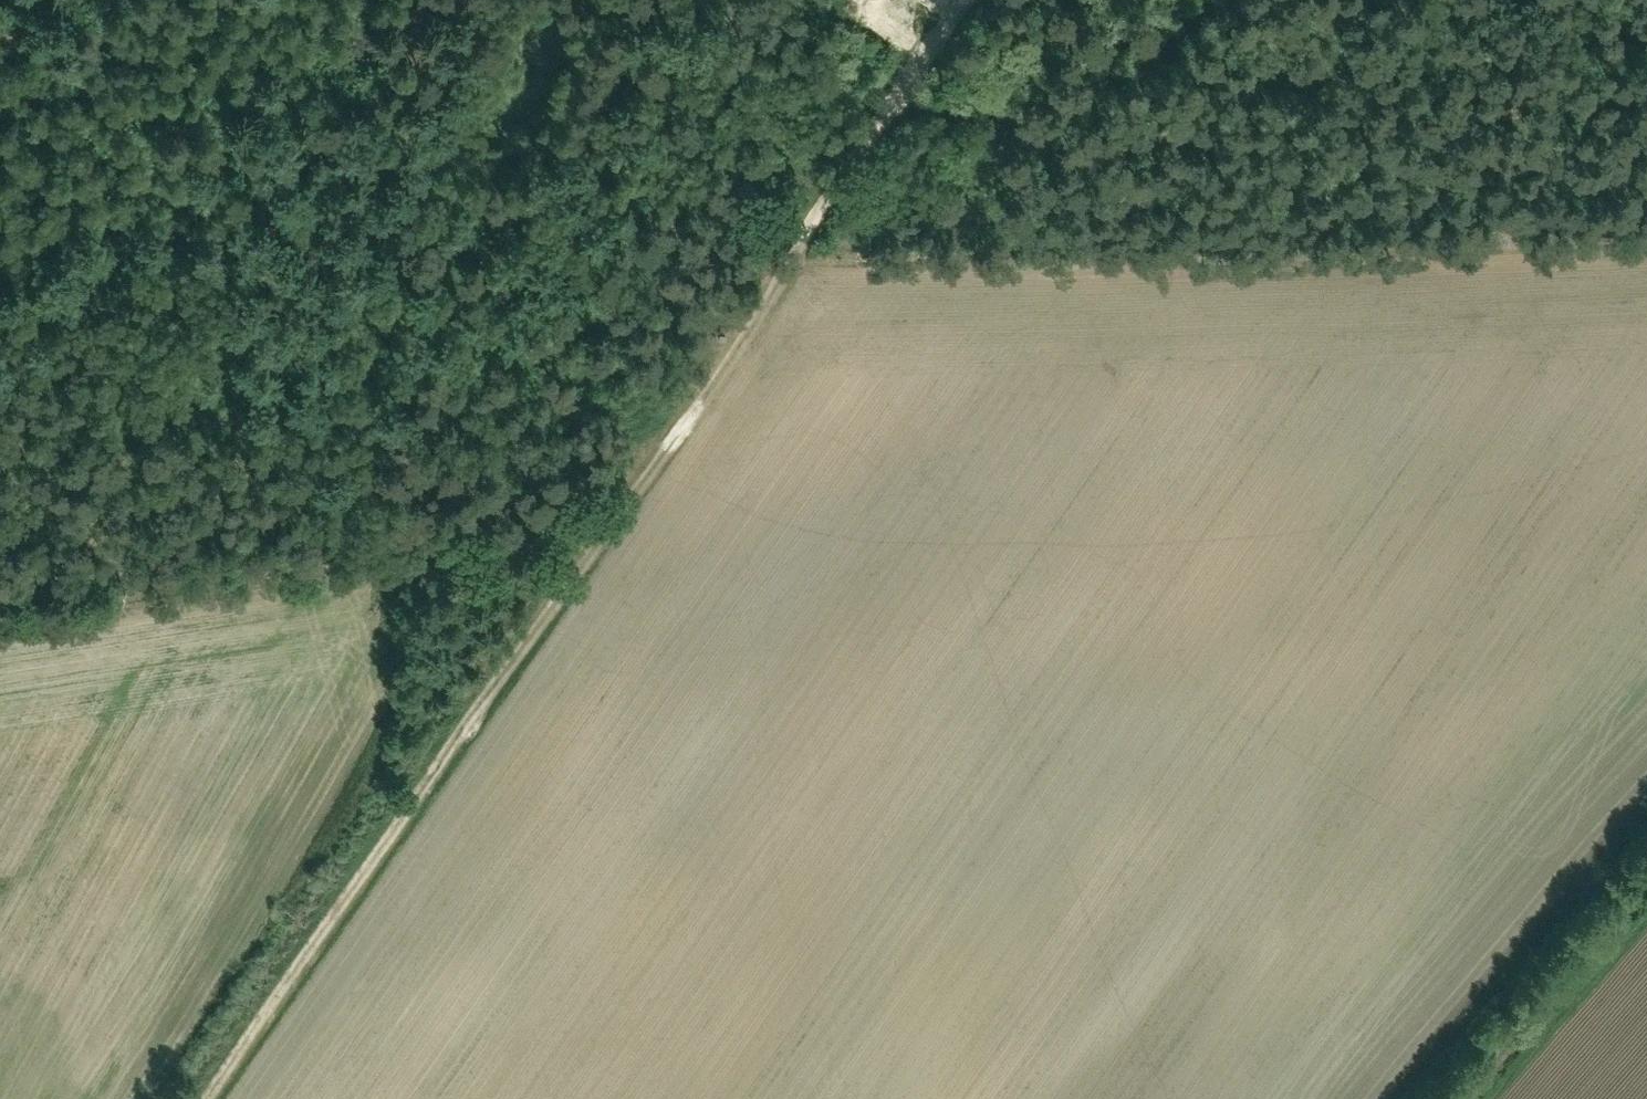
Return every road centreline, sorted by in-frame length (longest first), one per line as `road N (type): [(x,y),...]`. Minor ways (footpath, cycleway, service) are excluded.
road 1 (track): [(197,1098),(966,0)]

